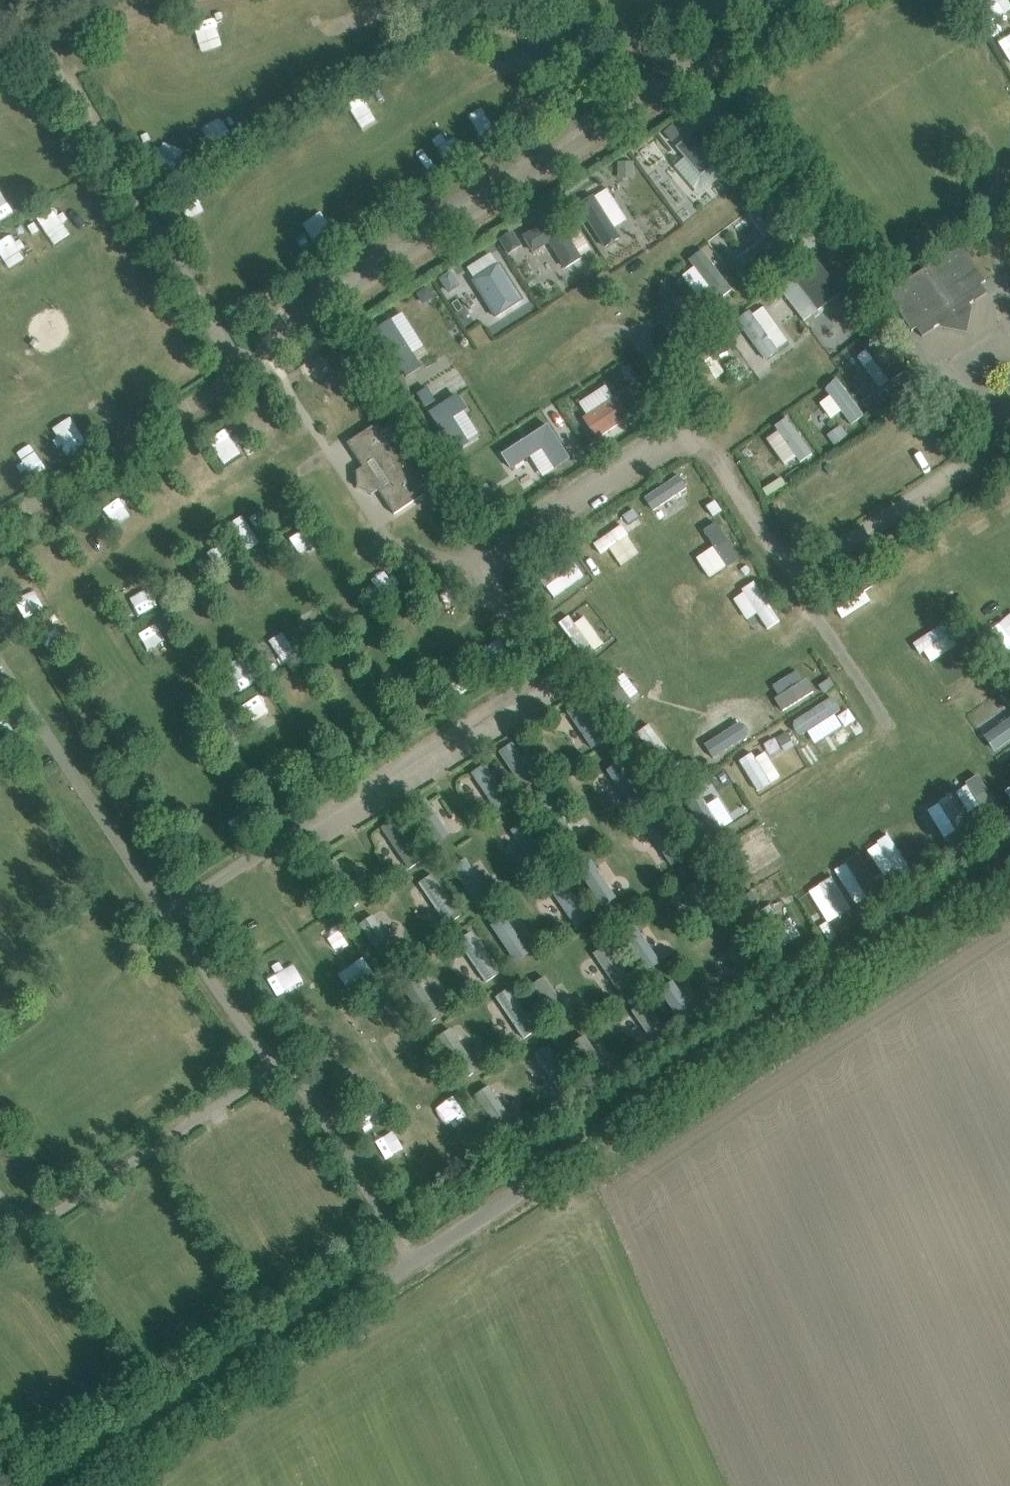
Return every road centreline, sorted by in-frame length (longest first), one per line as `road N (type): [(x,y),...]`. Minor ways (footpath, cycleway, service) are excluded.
road 1 (unclassified): [(64,1485),(1009,868)]

